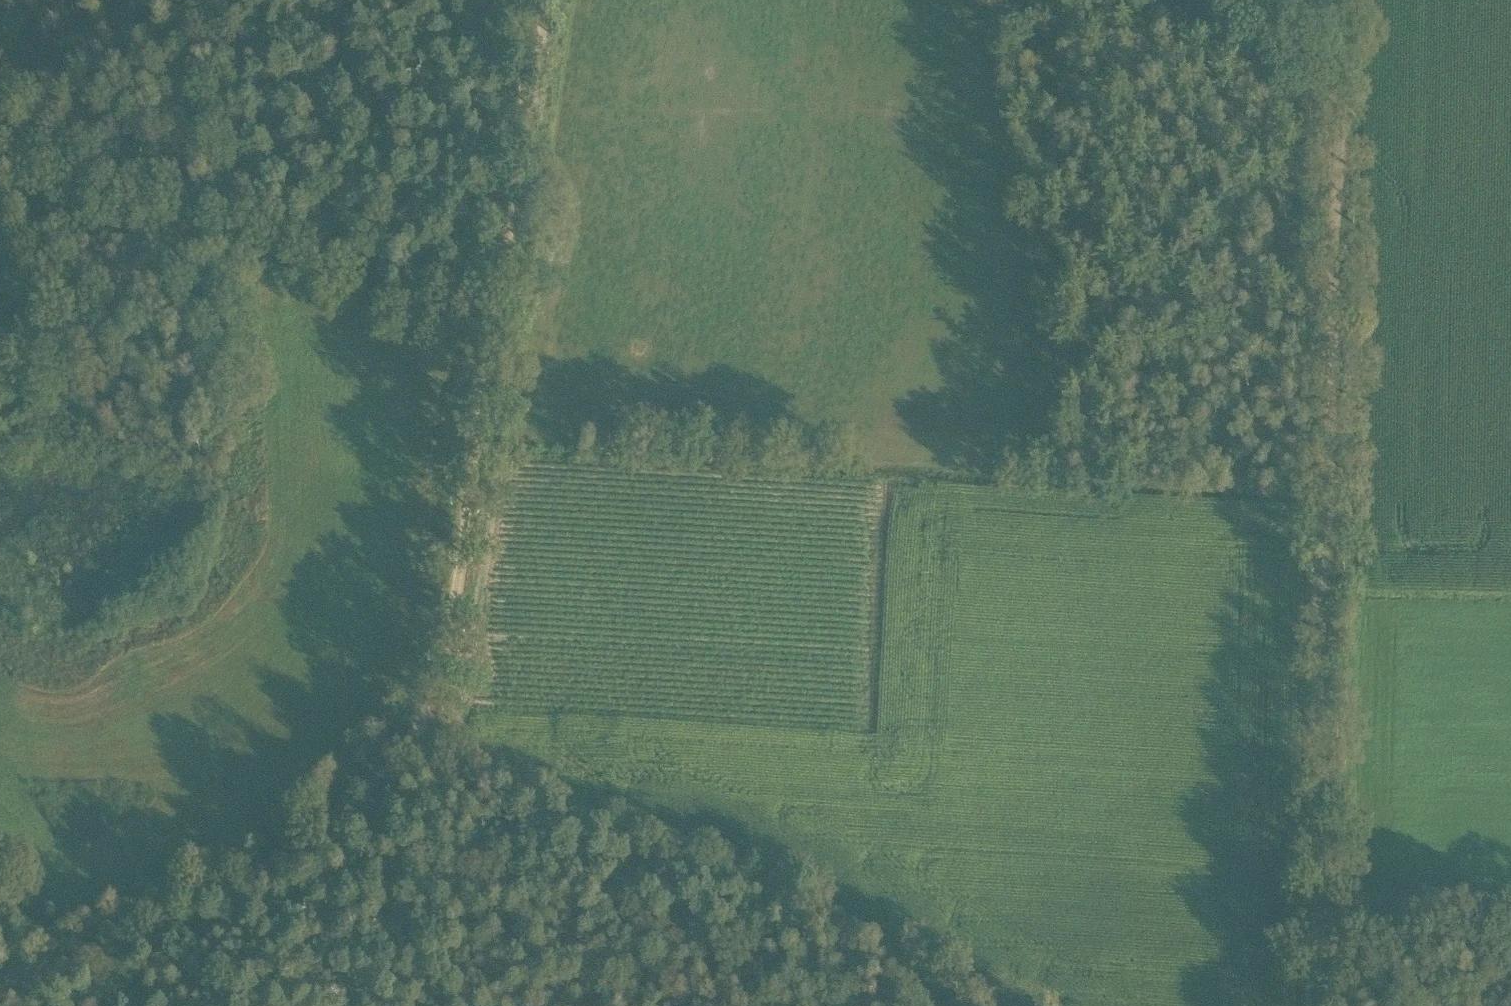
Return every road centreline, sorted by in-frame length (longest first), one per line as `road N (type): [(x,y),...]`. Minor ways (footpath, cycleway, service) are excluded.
road 1 (track): [(1227,0),(1323,87),(1336,134),(1316,1005)]
road 2 (track): [(422,723),(495,769),(800,911),(968,1005)]
road 3 (track): [(211,0),(232,228),(490,360)]
road 4 (track): [(70,965),(277,859),(364,791),(422,723)]
road 5 (track): [(490,360),(450,636),(422,723)]
road 6 (track): [(545,0),(490,360)]
road 7 (track): [(364,791),(415,789),(486,763)]

